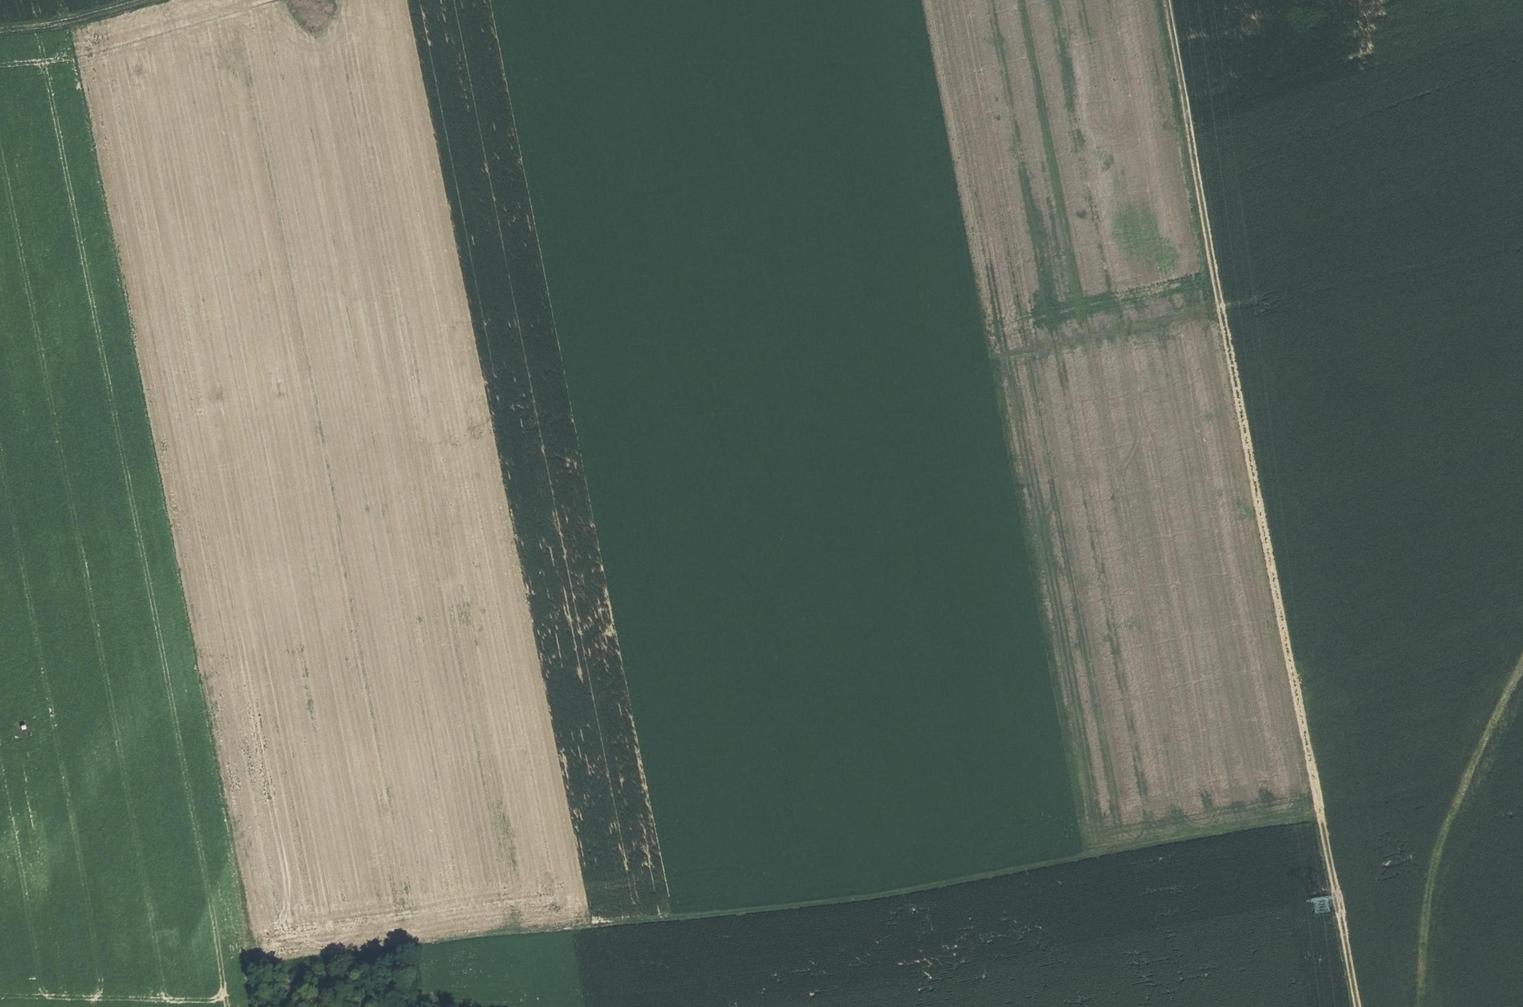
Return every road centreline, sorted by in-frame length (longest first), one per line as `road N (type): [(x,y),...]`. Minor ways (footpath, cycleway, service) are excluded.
road 1 (track): [(1359,1006),(1167,0)]
road 2 (track): [(133,0),(0,24)]

